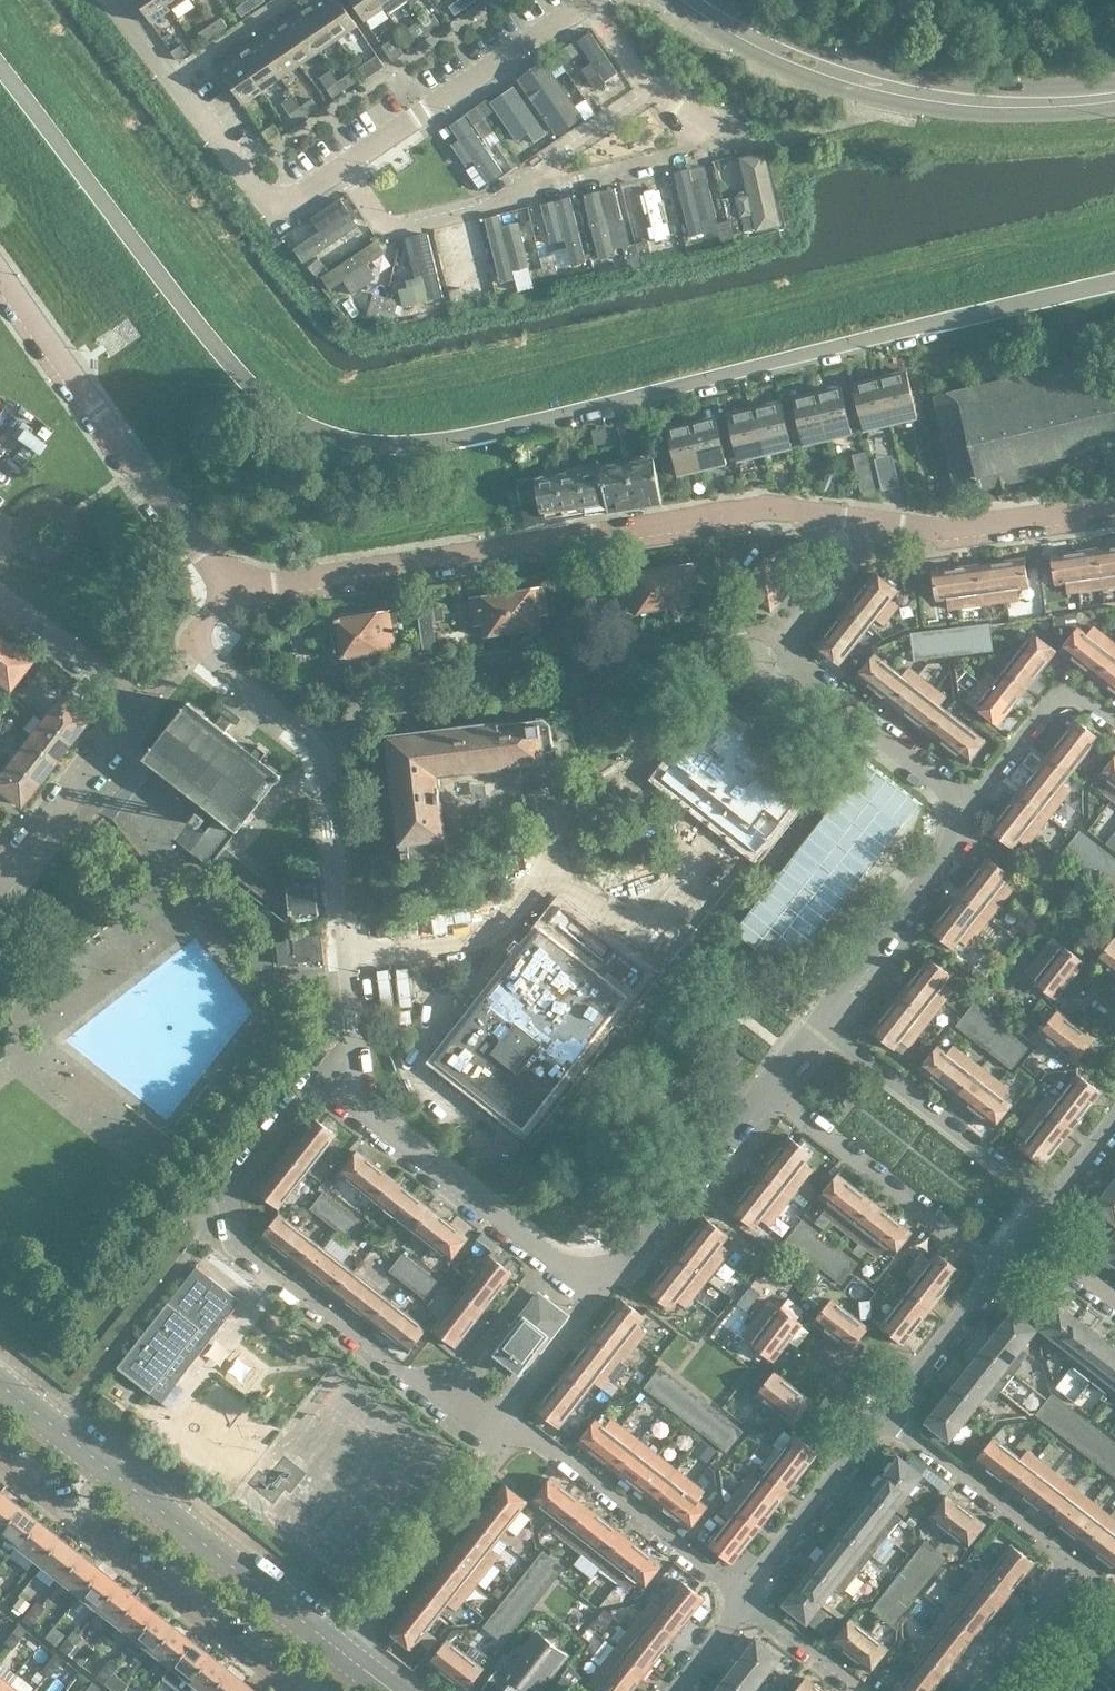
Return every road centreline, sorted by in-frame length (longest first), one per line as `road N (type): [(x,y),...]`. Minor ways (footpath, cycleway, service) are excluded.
road 1 (residential): [(1114,283),(499,433),(427,445),(348,440),(266,402),(0,71)]
road 2 (unclassified): [(229,578),(288,586),(762,509),(886,525)]
road 3 (residential): [(348,1044),(329,763),(318,743),(195,648),(194,636),(229,578)]
road 4 (residential): [(508,1441),(237,1245),(232,1190),(320,1079)]
road 5 (tertiary): [(692,0),(793,56),(895,88),(992,103),(1114,98)]
road 6 (tertiary): [(349,1657),(0,1387)]
road 7 (residential): [(961,801),(785,652),(886,525)]
road 8 (residential): [(0,890),(133,715),(0,609)]
road 9 (unclassified): [(229,578),(0,273)]
road 10 (residential): [(288,1690),(0,1466)]
road 11 (residential): [(347,171),(286,206),(270,203),(117,0)]
road 12 (residential): [(601,1297),(353,1104)]
road 13 (residential): [(1000,1277),(764,1093)]
road 14 (residential): [(1059,1201),(824,1019)]
road 15 (residential): [(588,0),(347,171)]
road 16 (residential): [(510,195),(711,145),(699,116),(656,91)]
road 17 (residential): [(745,1599),(516,1428)]
road 18 (residential): [(349,1657),(508,1441)]
road 19 (residential): [(824,1019),(951,849),(961,801)]
road 20 (residential): [(601,1297),(764,1093)]
road 21 (residential): [(1073,1565),(886,1423)]
road 22 (unclassified): [(886,525),(955,527),(1114,506)]
road 23 (residential): [(745,1599),(886,1423)]
road 24 (residential): [(1114,720),(1079,695),(1060,698),(994,780),(961,801)]
road 25 (residential): [(347,171),(379,220),(396,230),(483,211),(510,195)]
road 26 (residential): [(886,1423),(1000,1277)]
road 27 (residential): [(510,195),(656,91)]
road 28 (residential): [(516,1428),(517,1403),(601,1297)]
road 29 (residential): [(1073,1565),(978,1690)]
road 30 (residential): [(866,1690),(745,1599)]

